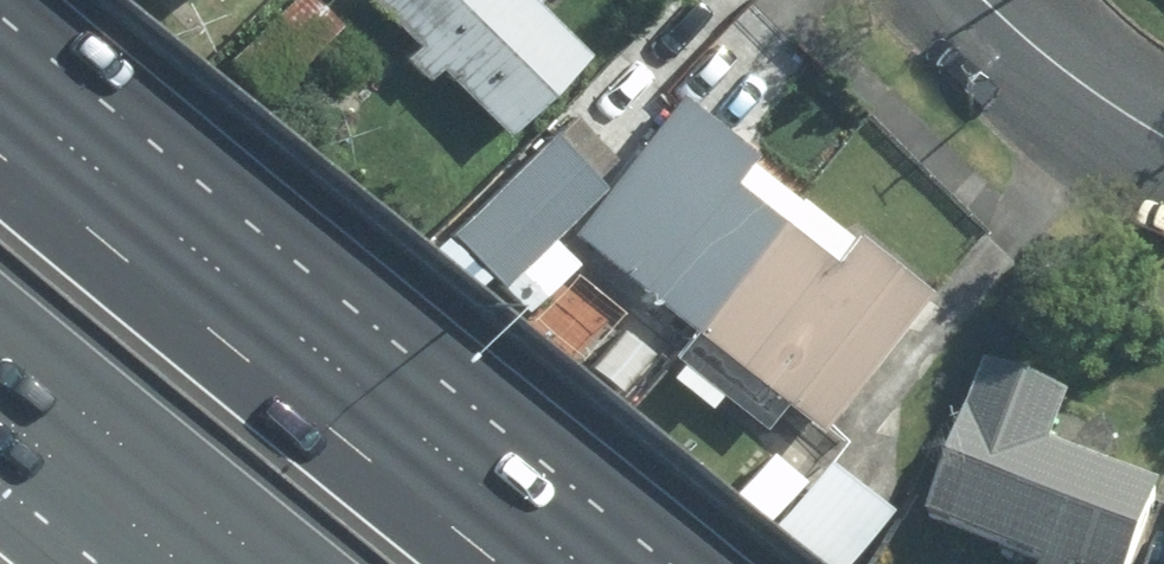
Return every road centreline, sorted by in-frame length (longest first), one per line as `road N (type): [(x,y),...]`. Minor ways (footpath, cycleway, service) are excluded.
road 1 (motorway): [(0,140),(505,563)]
road 2 (motorway): [(279,563),(0,336)]
road 3 (tertiary): [(1163,151),(1030,63),(970,0)]

